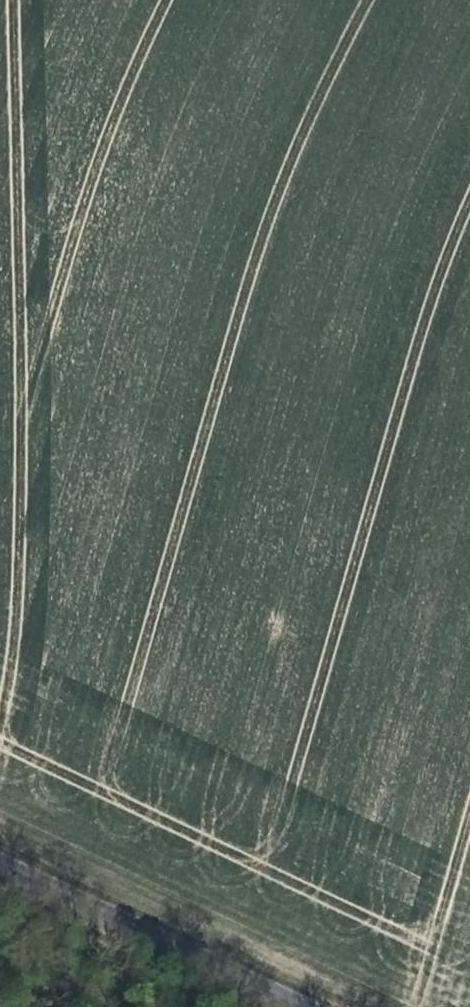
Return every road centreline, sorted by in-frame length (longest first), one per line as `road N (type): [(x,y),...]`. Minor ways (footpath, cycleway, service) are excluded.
road 1 (residential): [(0,863),(323,1006)]

